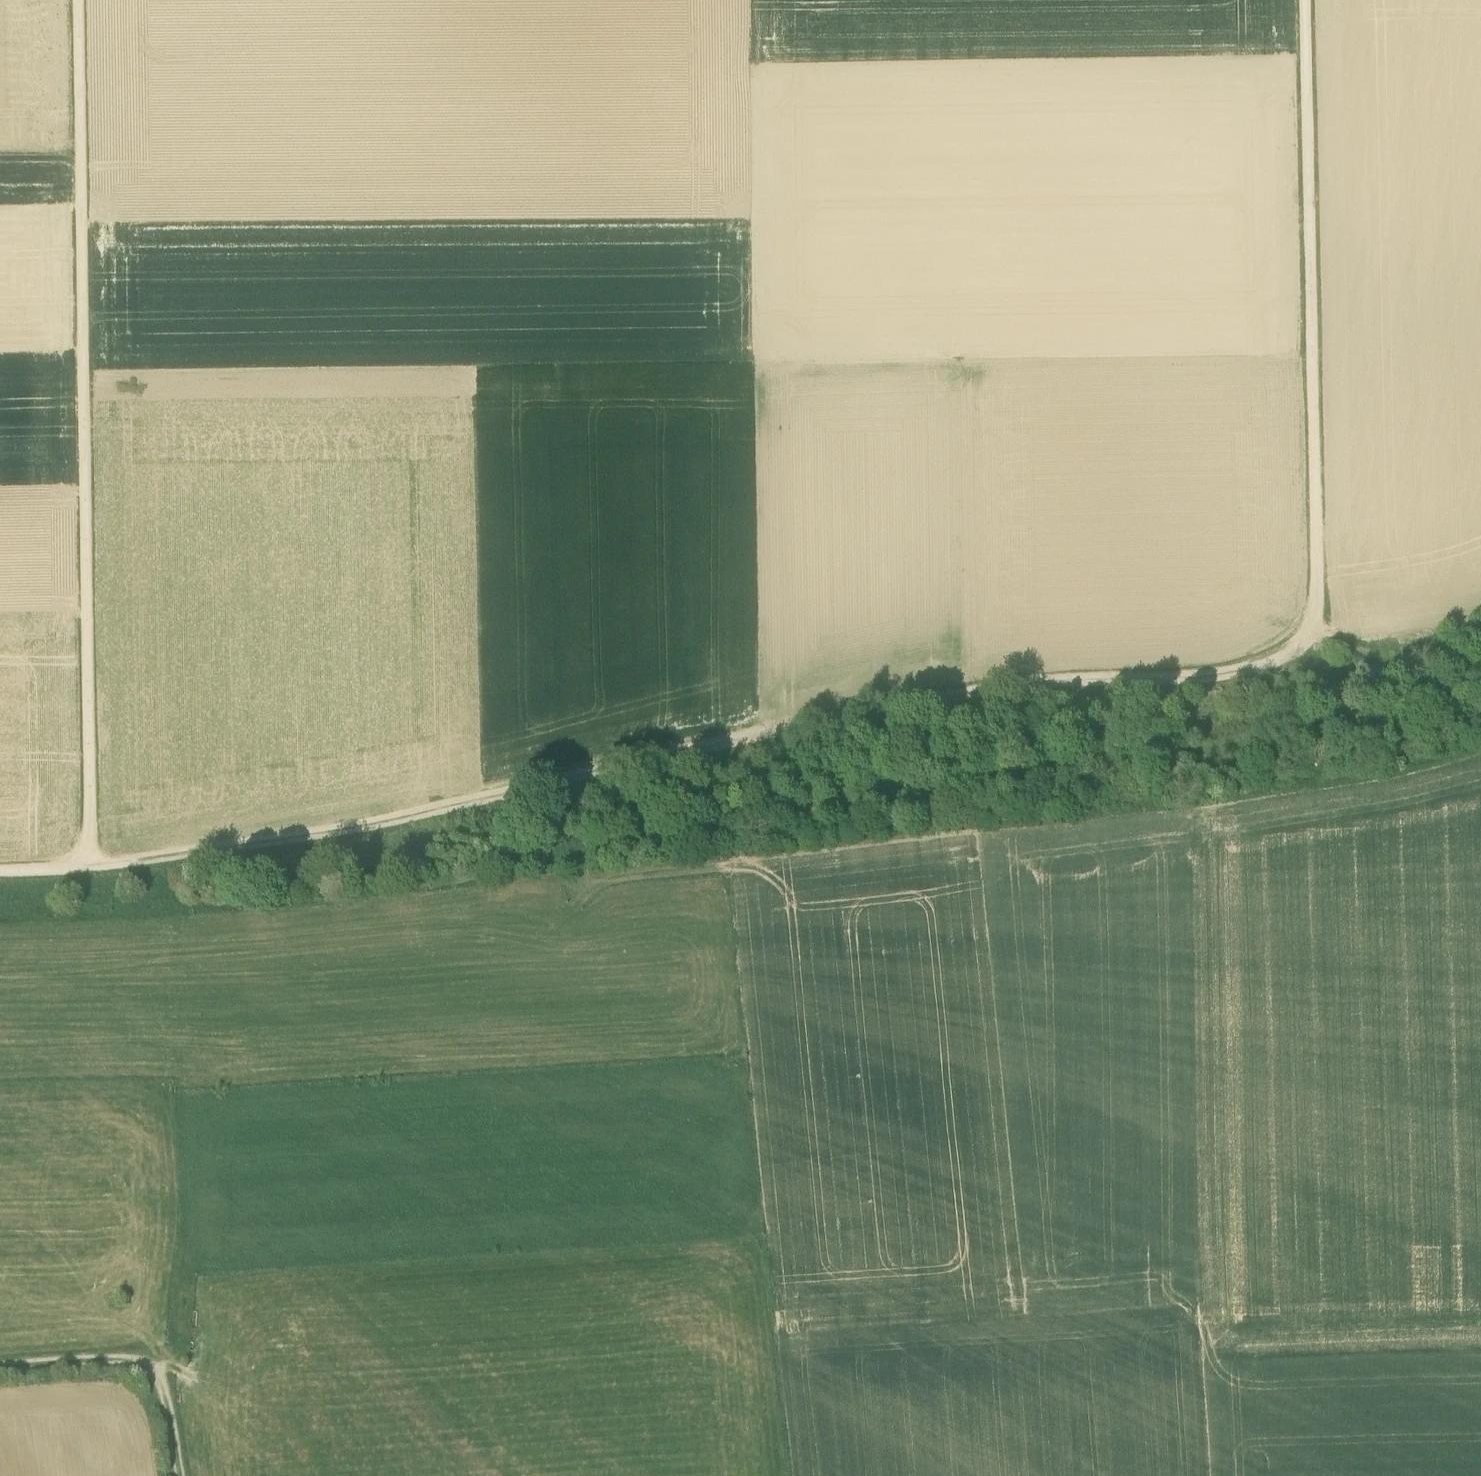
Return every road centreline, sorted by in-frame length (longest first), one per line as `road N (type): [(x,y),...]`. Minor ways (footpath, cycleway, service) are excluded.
road 1 (unclassified): [(1305,0),(1322,639),(1289,667),(1244,679),(953,706),(297,847),(96,878)]
road 2 (unclassified): [(81,0),(88,801),(96,878)]
road 3 (track): [(0,1372),(153,1373),(173,1475)]

